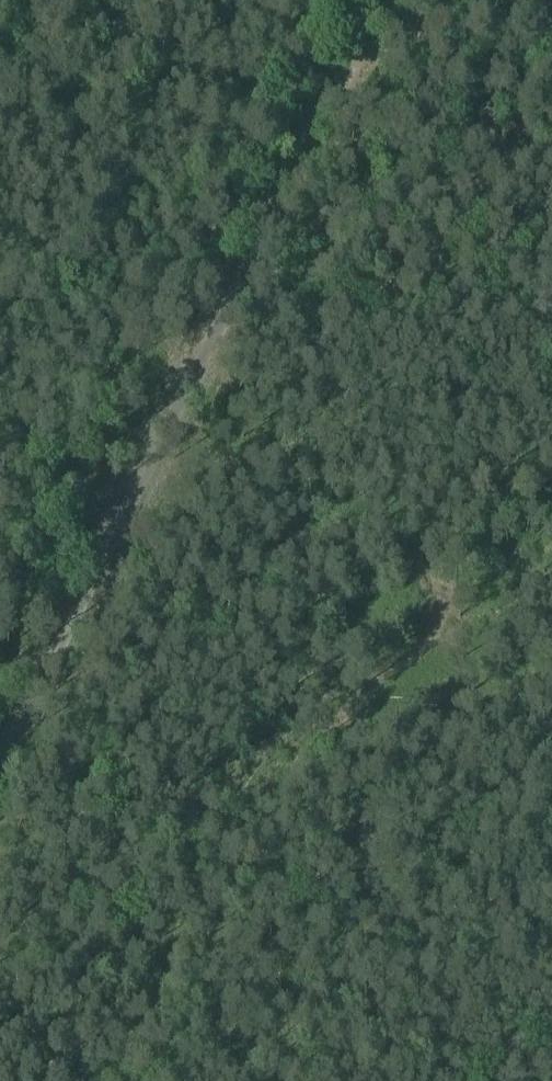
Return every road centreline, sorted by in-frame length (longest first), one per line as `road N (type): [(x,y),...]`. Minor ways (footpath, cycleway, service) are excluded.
road 1 (unclassified): [(0,767),(380,0)]

